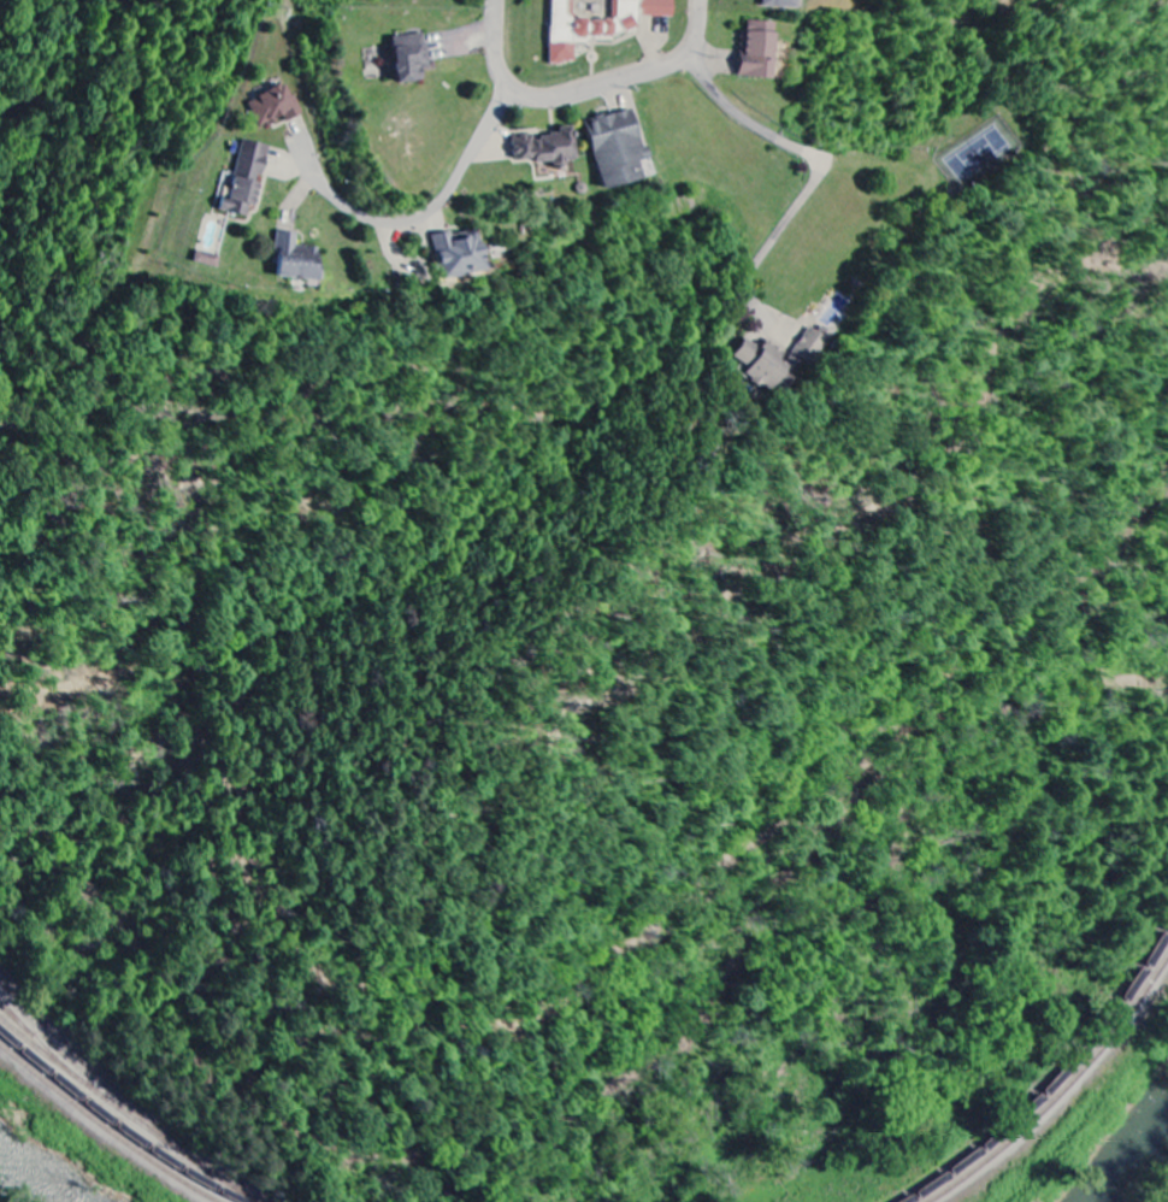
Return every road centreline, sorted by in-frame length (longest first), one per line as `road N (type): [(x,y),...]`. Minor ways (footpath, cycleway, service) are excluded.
road 1 (residential): [(704,0),(697,35),(672,65),(554,96),(523,93),(502,76),(494,0)]
road 2 (residential): [(517,89),(448,194),(417,219),(384,222),(353,208),(302,154)]

